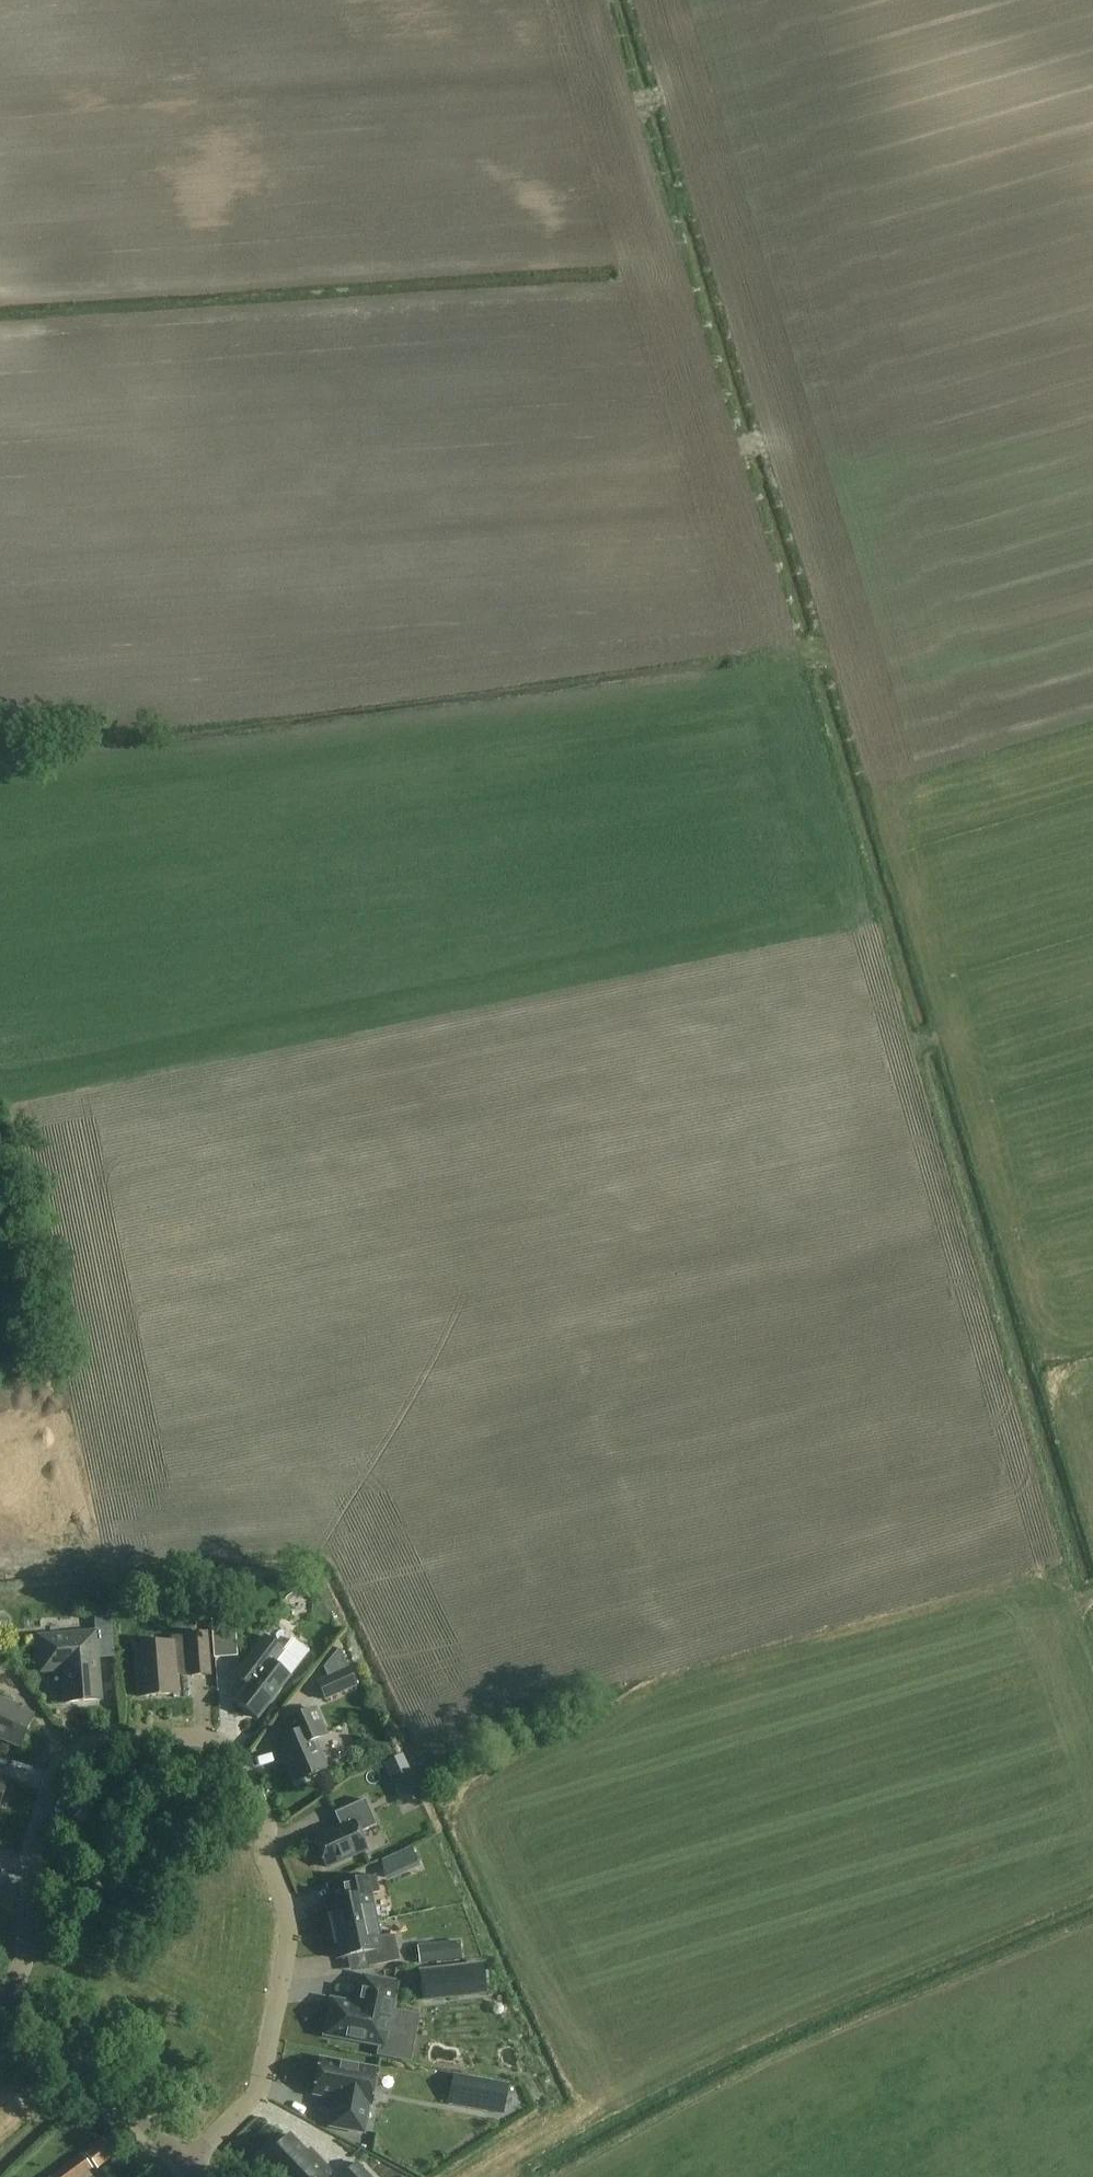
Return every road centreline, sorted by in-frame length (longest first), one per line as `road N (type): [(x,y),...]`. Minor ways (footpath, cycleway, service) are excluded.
road 1 (residential): [(187,2164),(259,2092),(290,1940),(264,1818),(225,1747),(194,1738),(103,1745),(61,1767),(34,1848),(27,1957),(5,2002)]
road 2 (tertiary): [(187,2164),(66,2045),(5,2002)]

